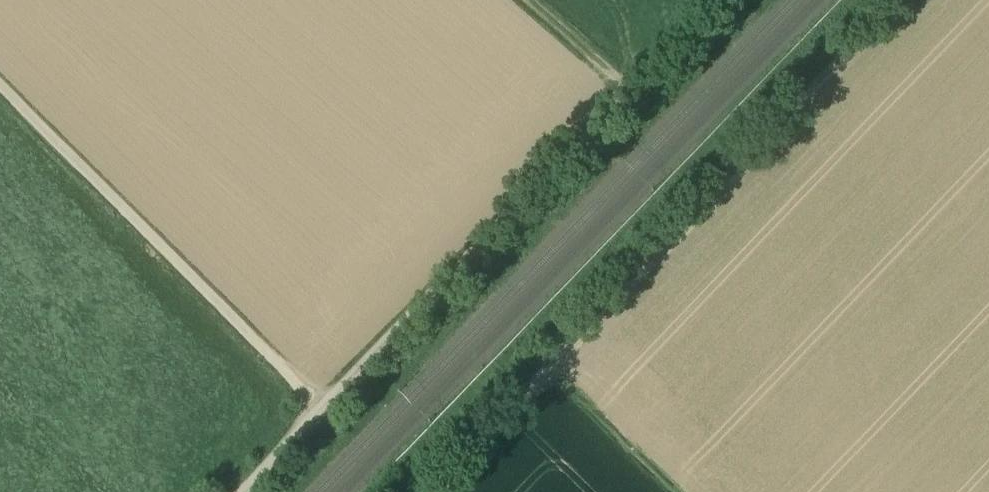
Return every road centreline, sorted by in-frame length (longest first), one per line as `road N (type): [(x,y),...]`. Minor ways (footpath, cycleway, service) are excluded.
road 1 (track): [(928,0),(460,491)]
road 2 (track): [(267,491),(719,0)]
road 3 (track): [(0,88),(337,423)]
road 4 (track): [(563,383),(676,491)]
road 5 (track): [(626,97),(514,0)]

